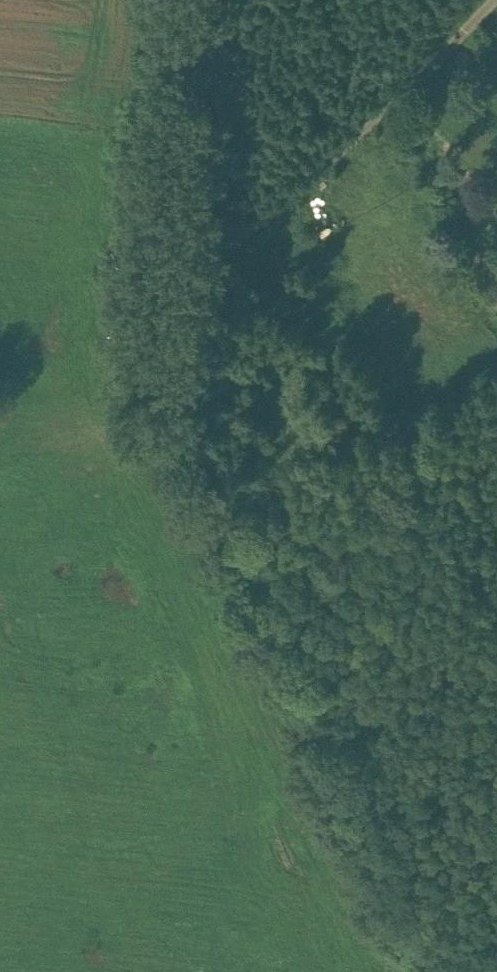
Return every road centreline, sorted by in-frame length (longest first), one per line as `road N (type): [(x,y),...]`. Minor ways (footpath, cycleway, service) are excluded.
road 1 (track): [(201,300),(227,252),(395,104),(490,0)]

